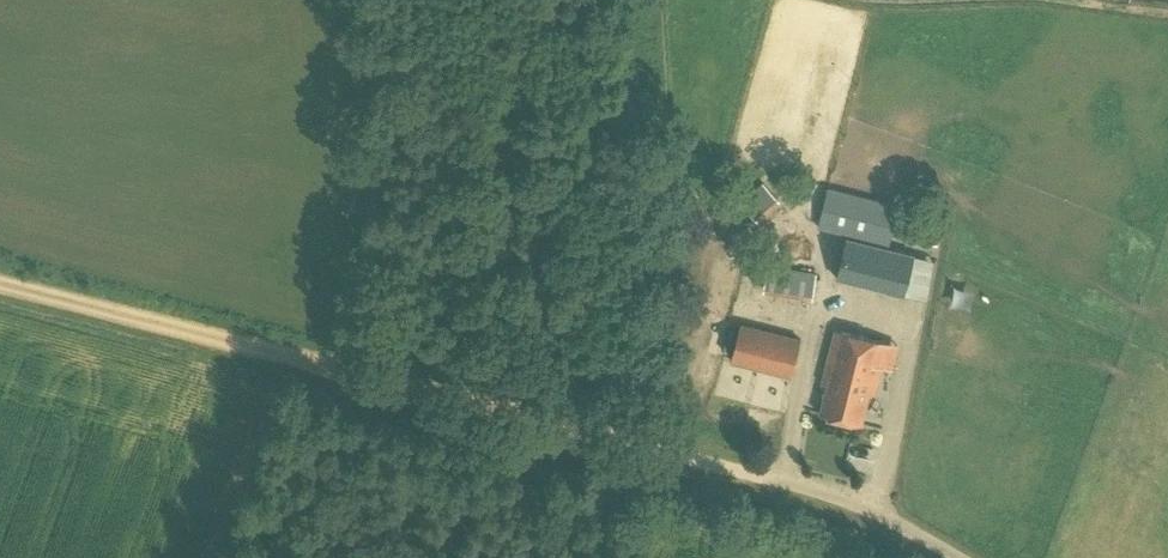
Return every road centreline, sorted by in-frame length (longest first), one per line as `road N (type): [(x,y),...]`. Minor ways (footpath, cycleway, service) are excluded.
road 1 (track): [(943,557),(796,491),(0,283)]

